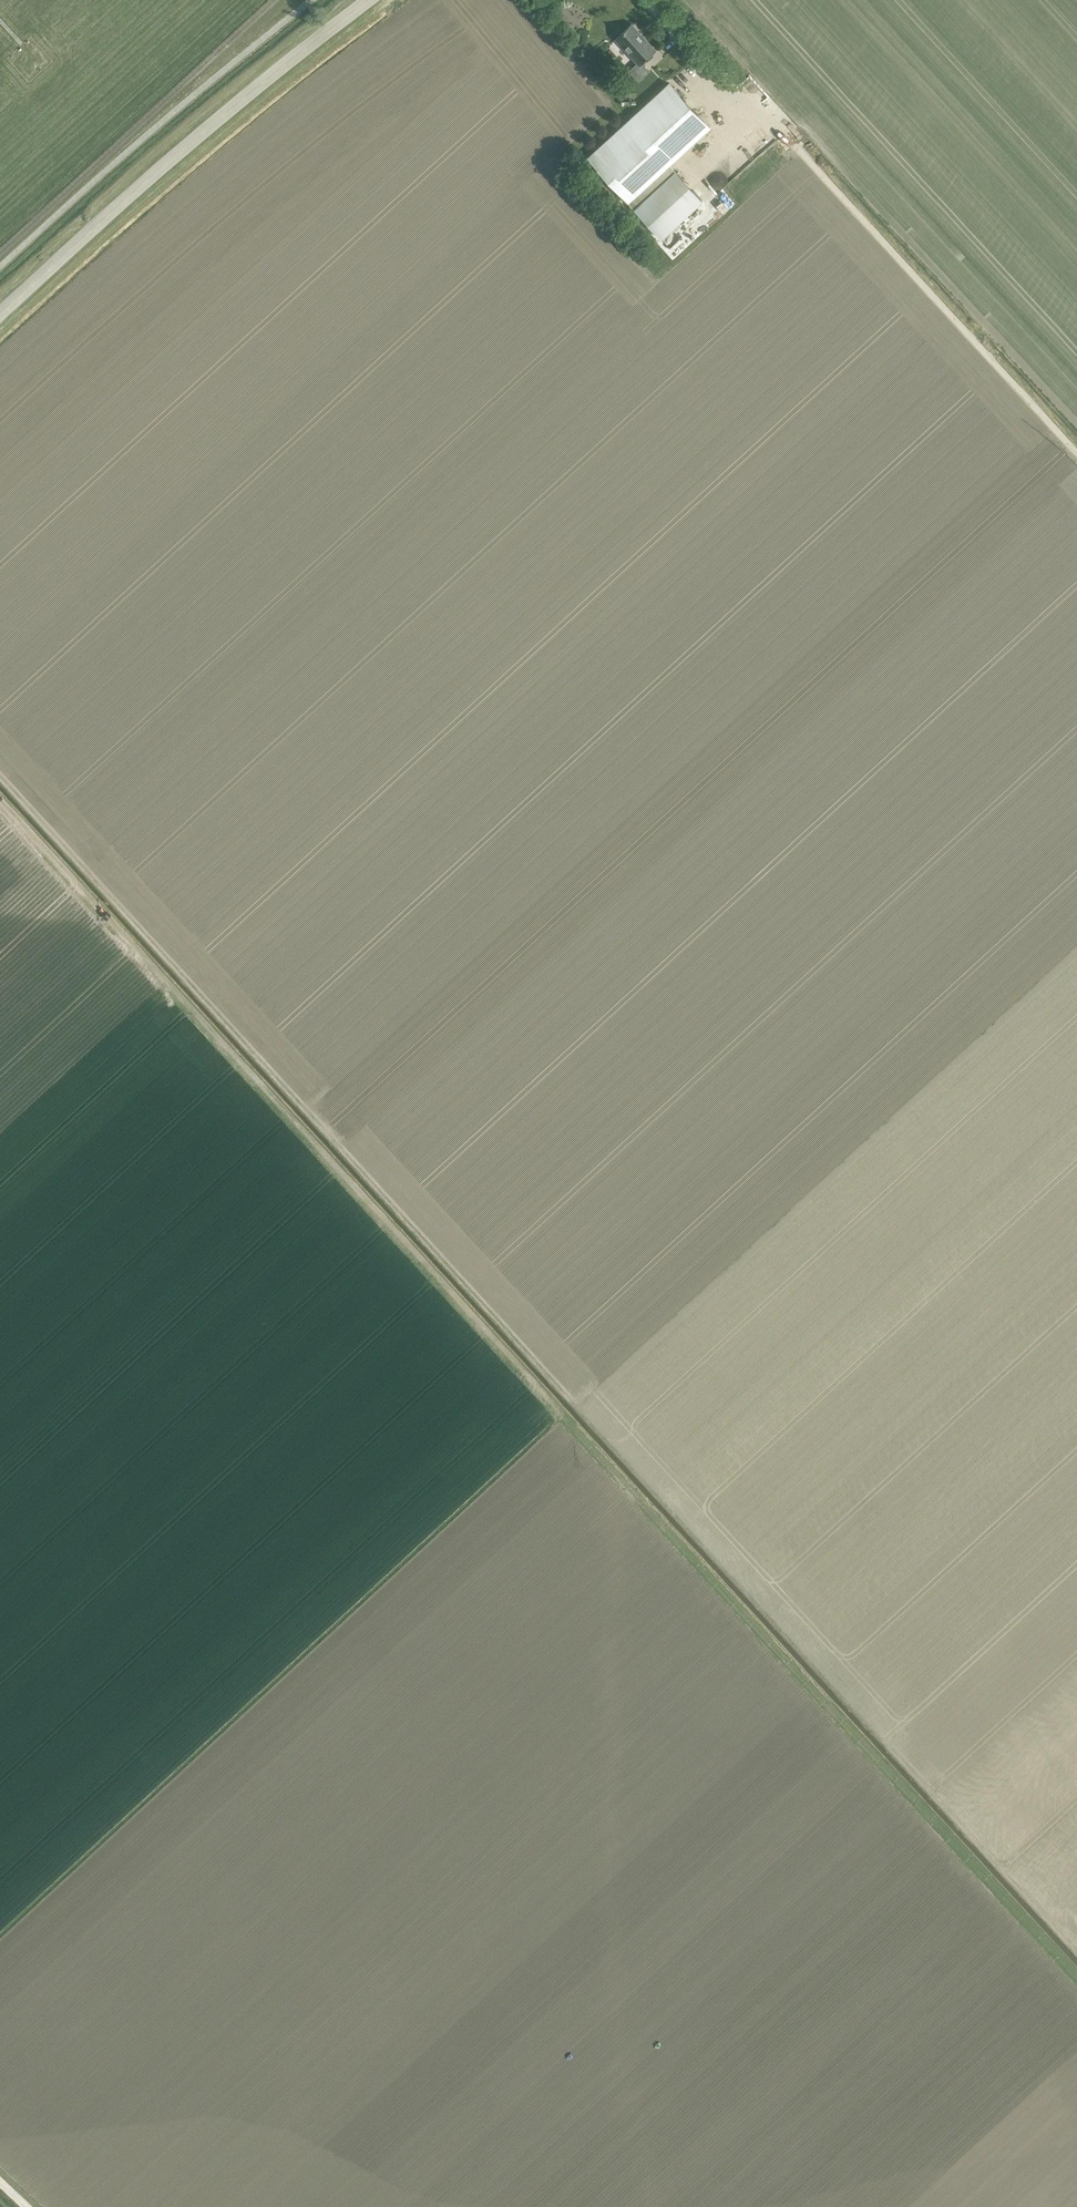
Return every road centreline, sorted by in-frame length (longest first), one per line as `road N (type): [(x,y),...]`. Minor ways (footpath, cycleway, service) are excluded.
road 1 (tertiary): [(0,315),(209,128),(370,0)]
road 2 (track): [(773,121),(1076,452)]

